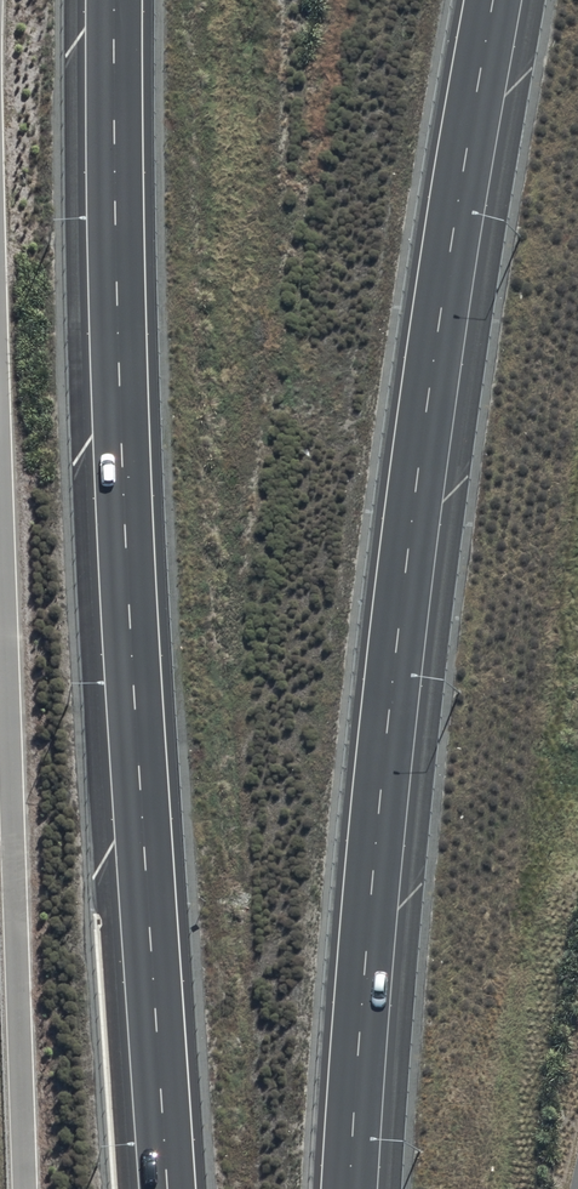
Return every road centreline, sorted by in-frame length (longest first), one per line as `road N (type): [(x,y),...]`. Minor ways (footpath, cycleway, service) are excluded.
road 1 (motorway): [(492,0),(402,591),(350,1188)]
road 2 (motorway): [(168,1188),(128,585),(114,0)]

